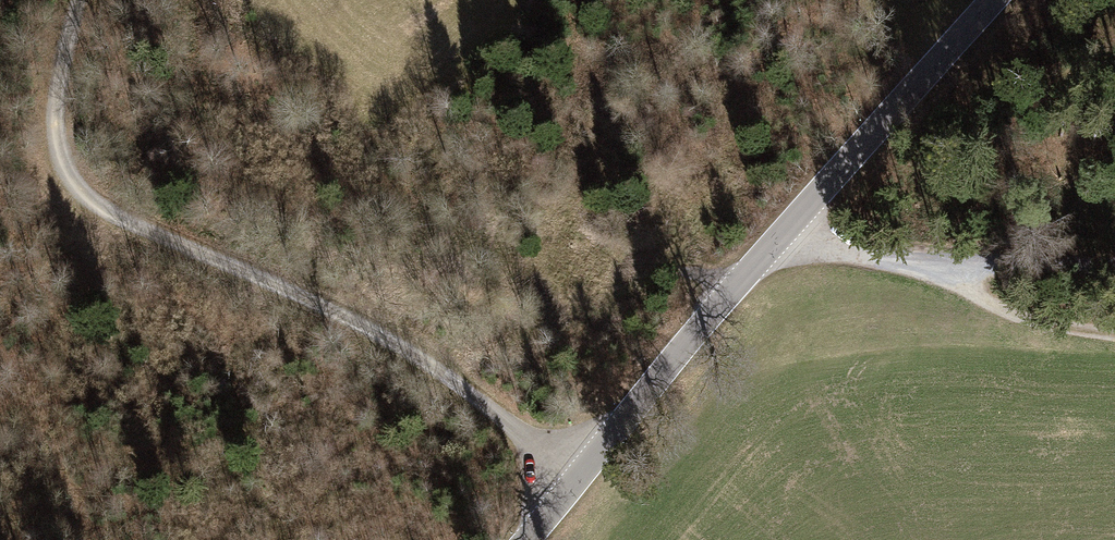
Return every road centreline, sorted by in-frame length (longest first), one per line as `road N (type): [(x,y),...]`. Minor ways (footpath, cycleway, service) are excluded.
road 1 (track): [(574,480),(456,382),(382,334),(107,219),(63,170),(54,116),(80,0)]
road 2 (tertiary): [(995,0),(785,231),(522,539)]
road 3 (track): [(785,231),(971,285),(1015,315),(1114,338)]
road 4 (track): [(456,382),(217,539)]
road 5 (track): [(1114,258),(998,246),(971,285)]

